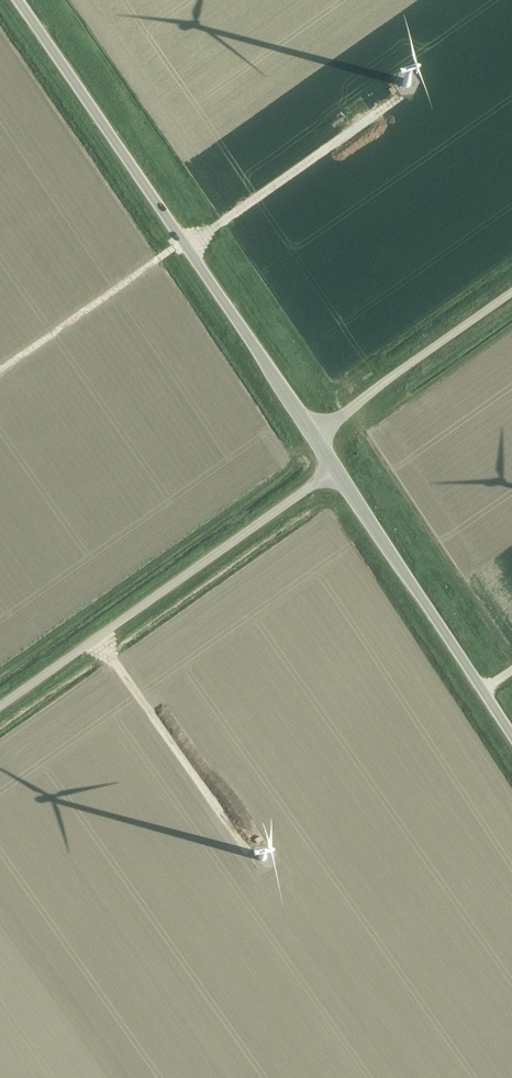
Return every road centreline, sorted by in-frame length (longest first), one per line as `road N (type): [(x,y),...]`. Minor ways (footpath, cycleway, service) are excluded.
road 1 (unclassified): [(317,436),(11,0)]
road 2 (residential): [(0,707),(337,469)]
road 3 (unclassified): [(511,737),(337,469)]
road 4 (residential): [(317,436),(511,289)]

